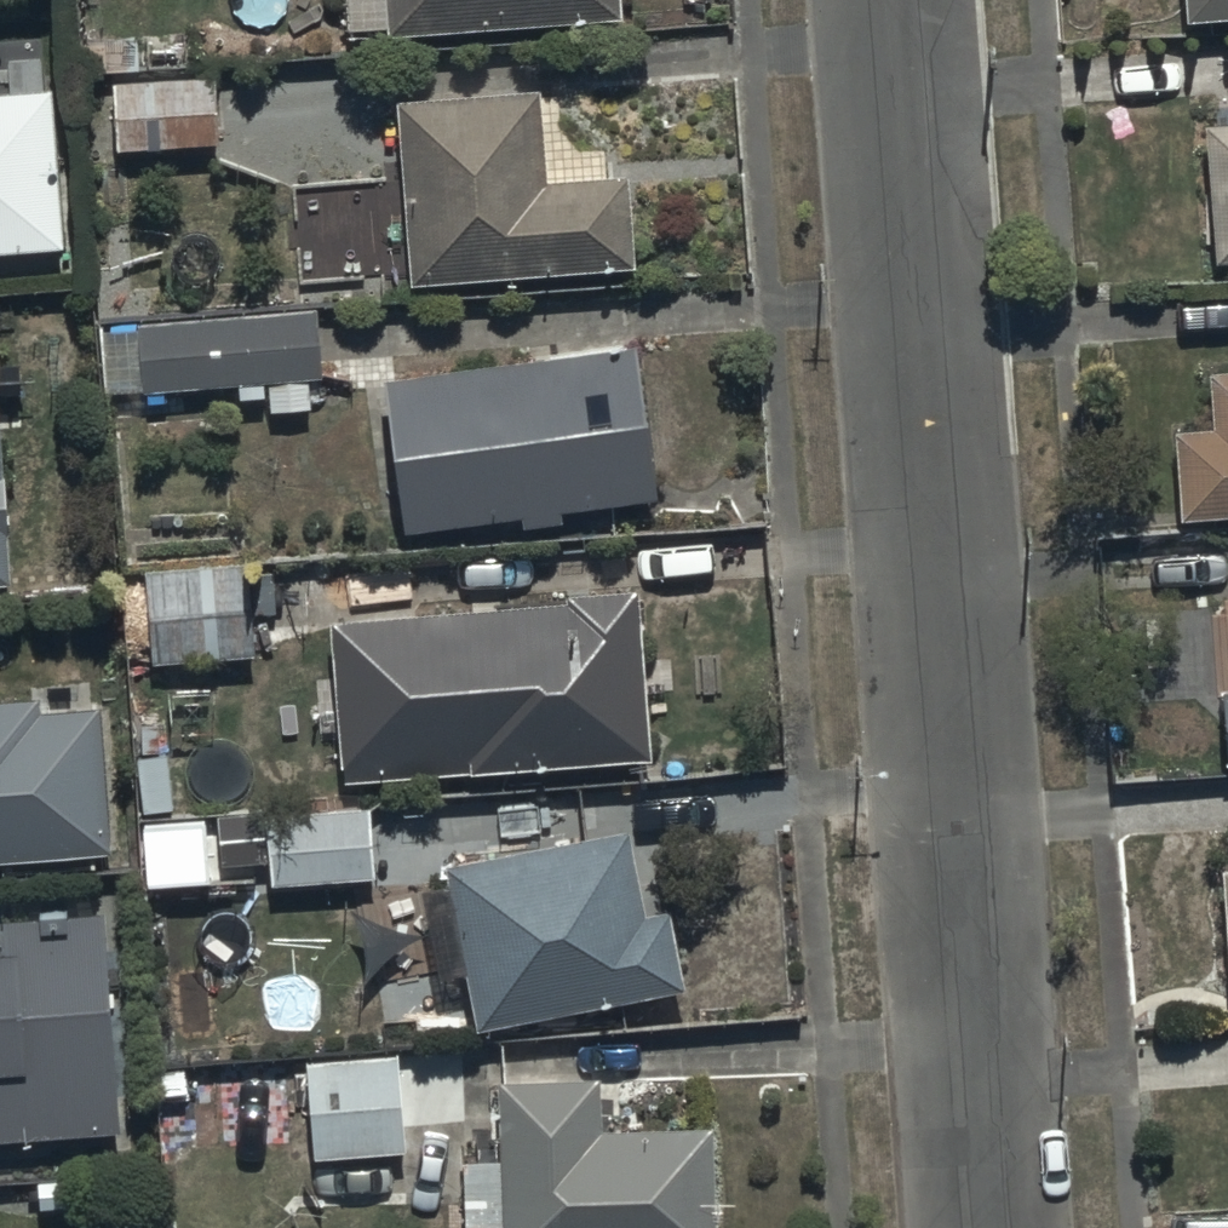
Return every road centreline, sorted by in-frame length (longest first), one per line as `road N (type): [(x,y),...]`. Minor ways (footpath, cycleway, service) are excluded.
road 1 (residential): [(988,1227),(902,0)]

